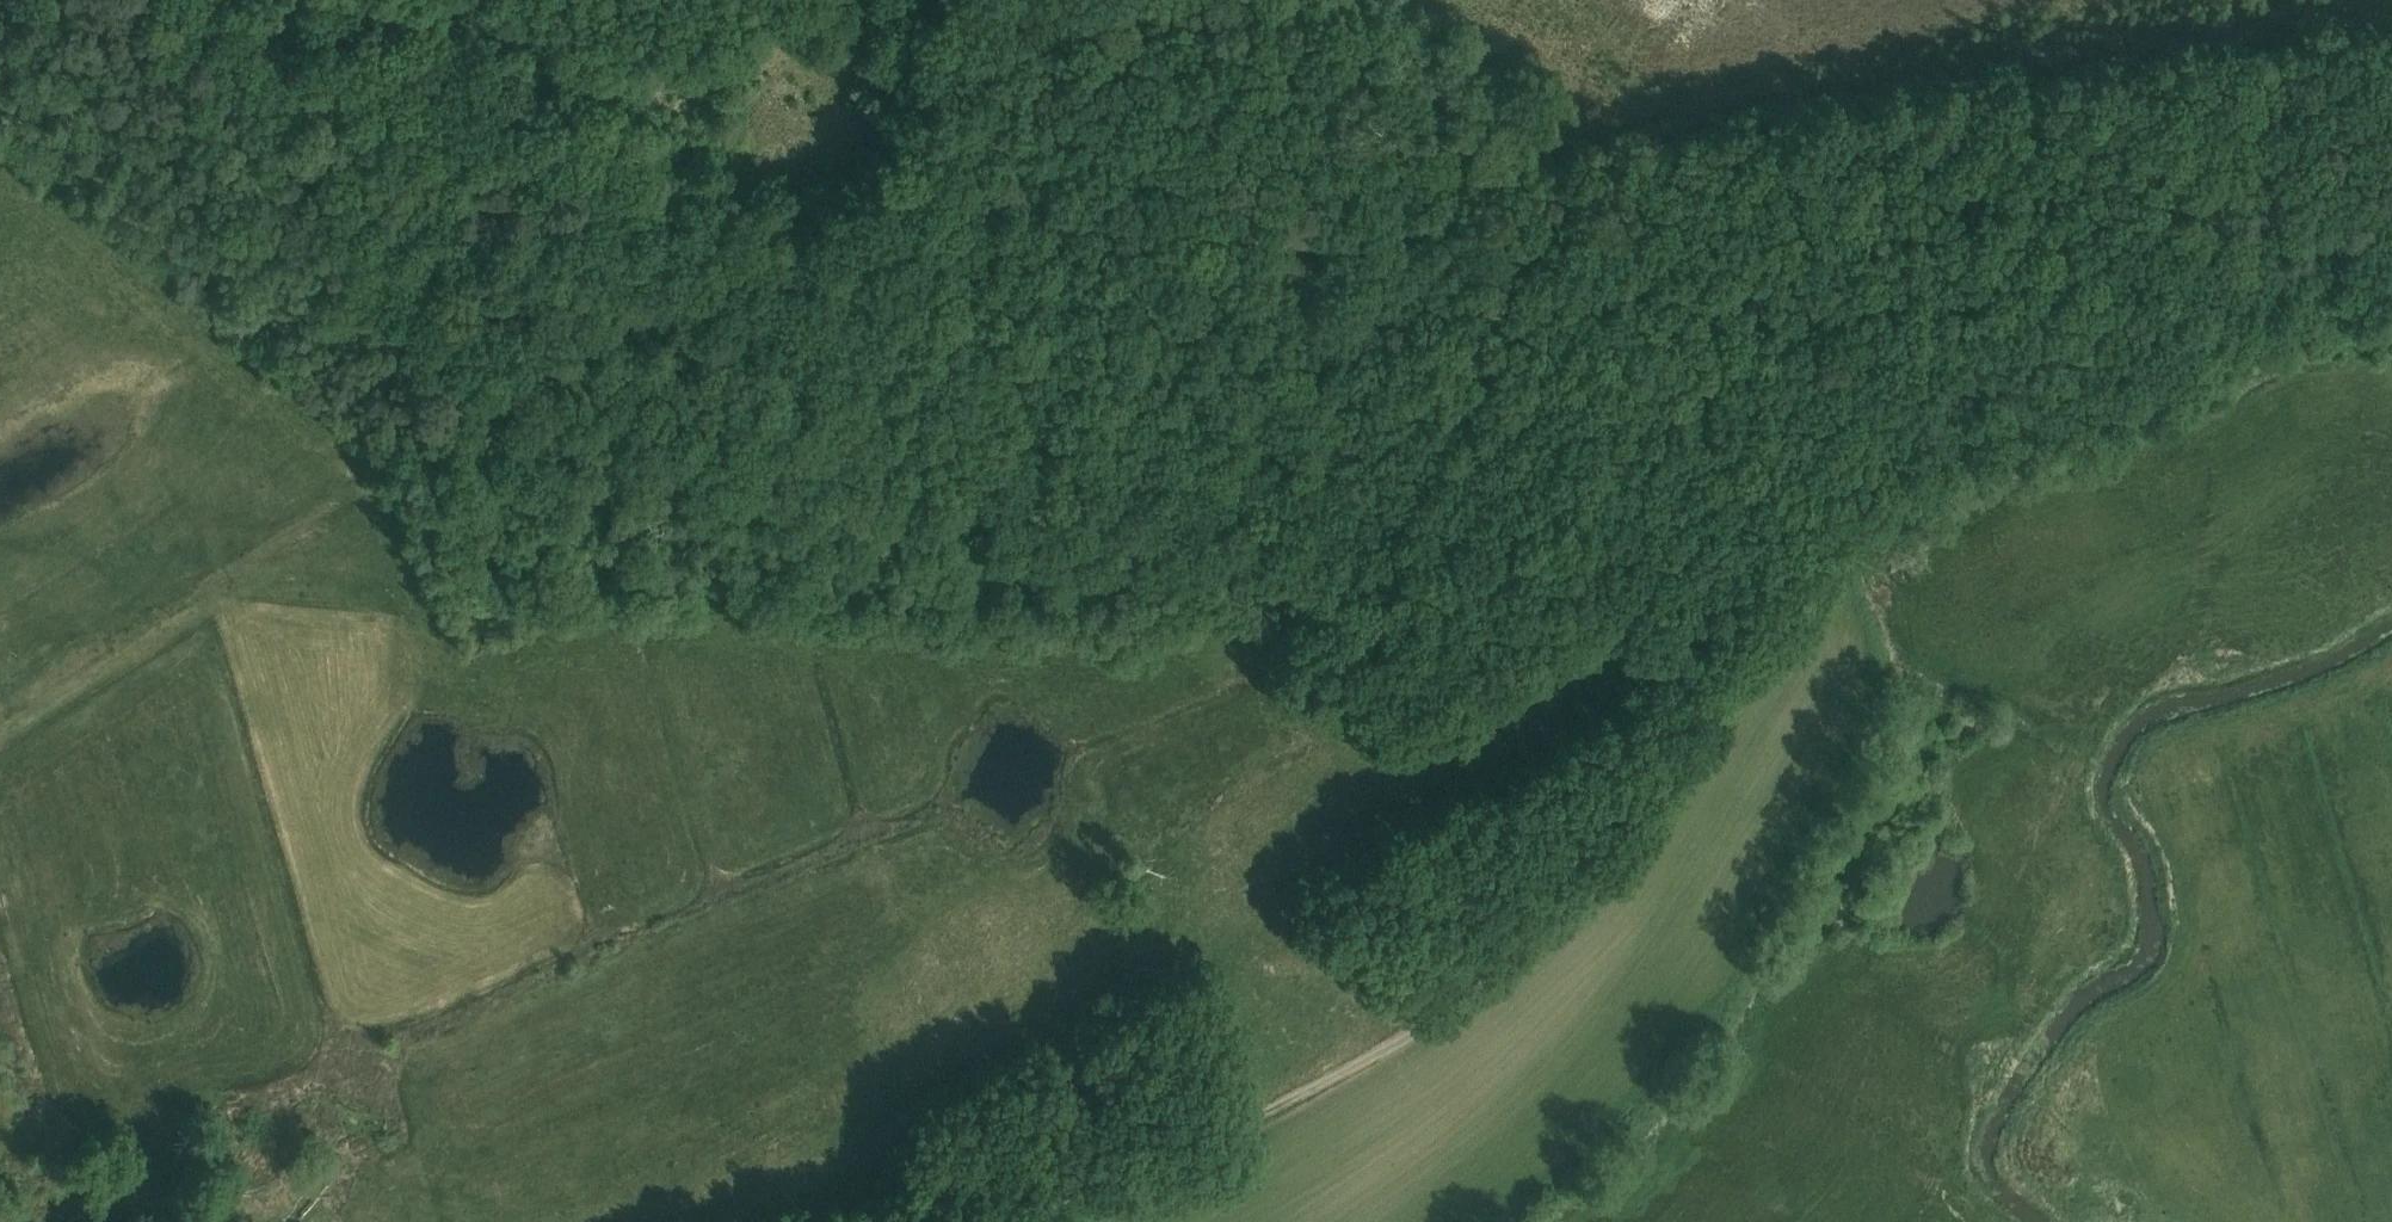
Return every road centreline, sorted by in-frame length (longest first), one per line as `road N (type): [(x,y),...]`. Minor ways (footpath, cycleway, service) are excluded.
road 1 (track): [(955,1221),(1194,1139),(1389,1046),(1442,1009),(1508,957),(1646,821),(1684,775),(1790,595),(1829,552)]
road 2 (track): [(2391,270),(2078,409),(1891,504),(1829,552)]

